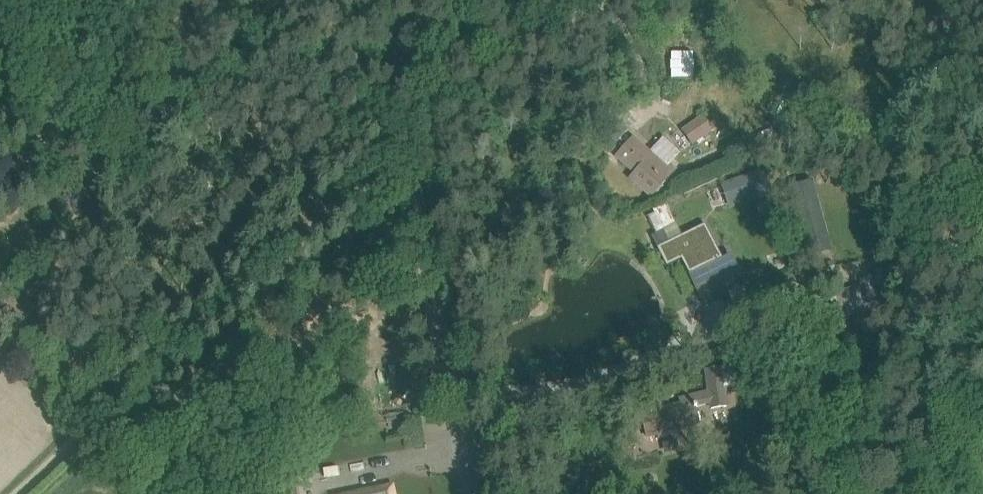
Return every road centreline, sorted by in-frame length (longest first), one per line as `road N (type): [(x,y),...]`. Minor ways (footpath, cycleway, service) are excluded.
road 1 (track): [(15,493),(403,146)]
road 2 (unclassified): [(472,493),(415,211),(417,134),(455,0)]
road 3 (track): [(582,0),(403,146)]
road 4 (track): [(403,146),(353,47),(318,0)]

